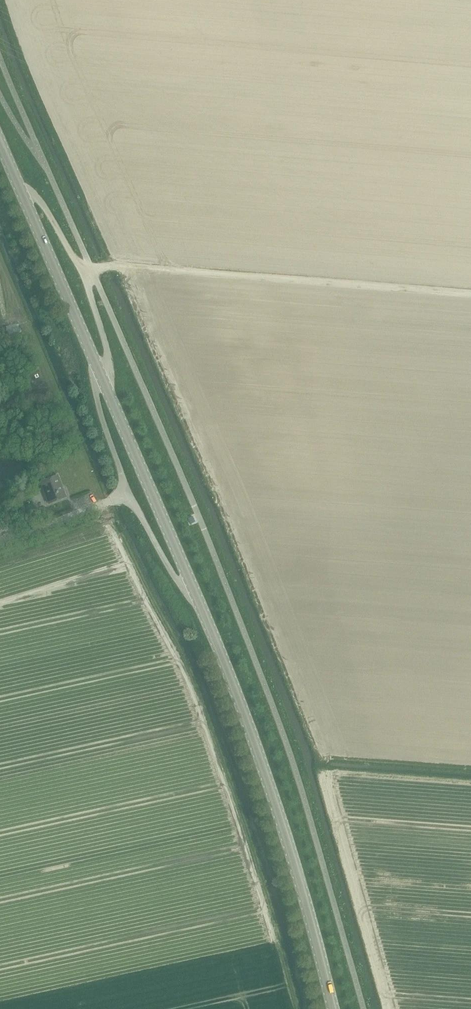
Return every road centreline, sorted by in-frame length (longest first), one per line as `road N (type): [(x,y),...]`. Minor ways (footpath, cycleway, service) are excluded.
road 1 (secondary): [(333,1008),(293,857),(225,663),(0,141)]
road 2 (track): [(101,394),(179,575),(131,489),(100,395)]
road 3 (track): [(110,266),(470,295)]

